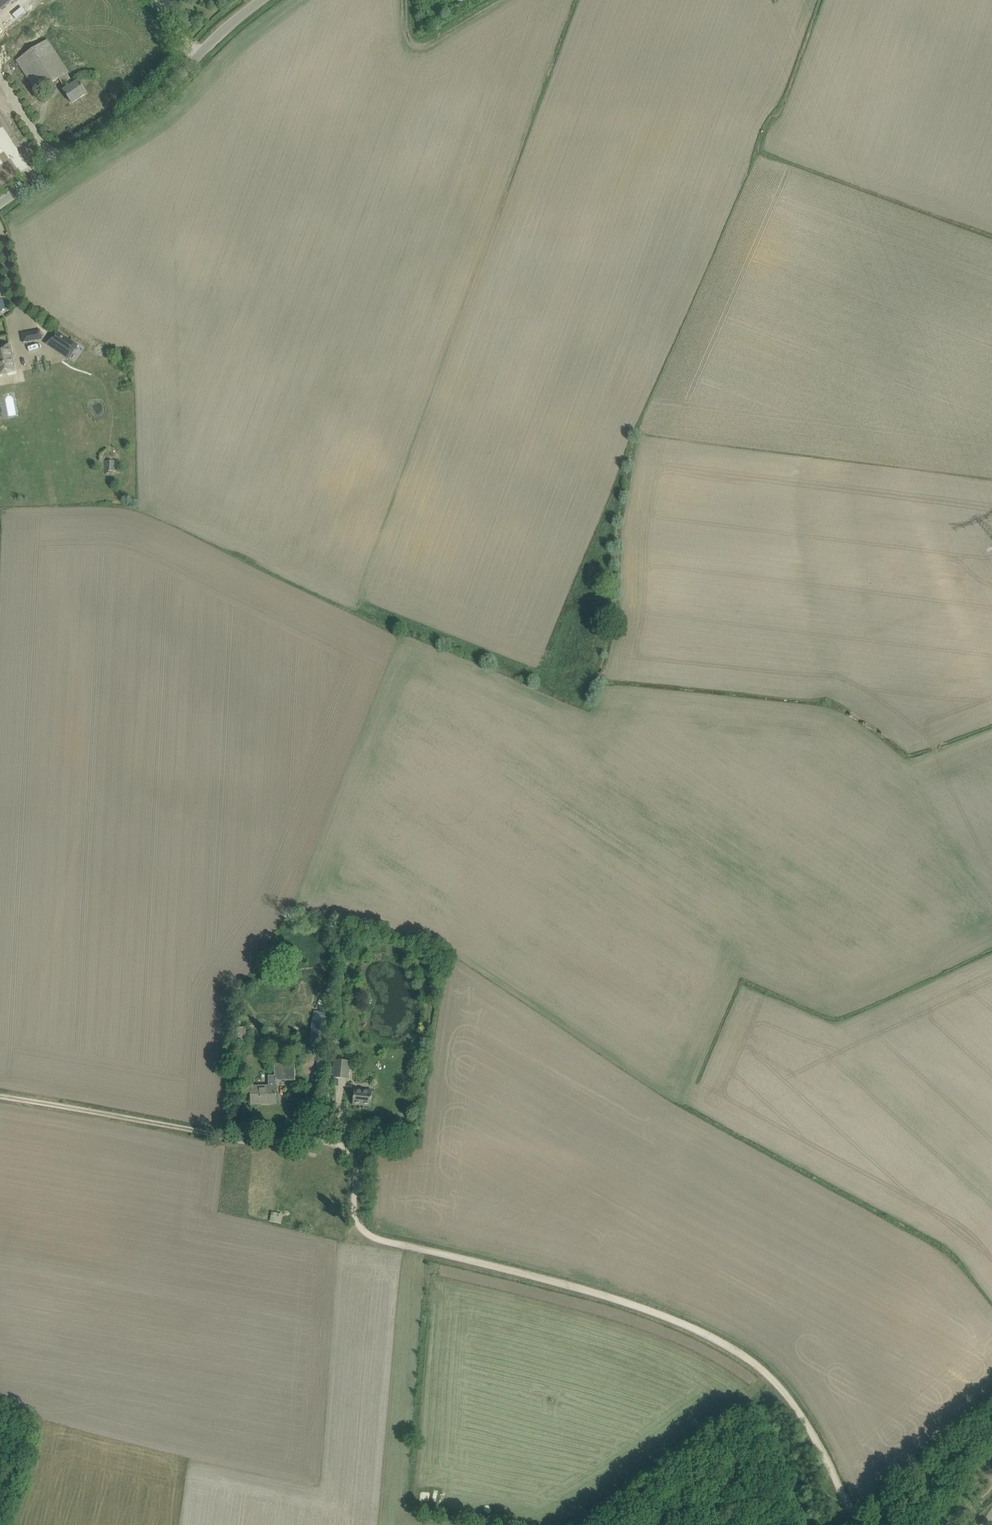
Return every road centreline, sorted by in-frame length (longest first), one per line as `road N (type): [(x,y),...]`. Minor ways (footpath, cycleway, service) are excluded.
road 1 (track): [(886,1524),(848,1503),(821,1447),(752,1360),(678,1321),(590,1290),(377,1238),(354,1215),(354,1174),(339,1146),(308,1138),(243,1140),(0,1096)]
road 2 (unclassified): [(0,203),(158,98),(199,56)]

